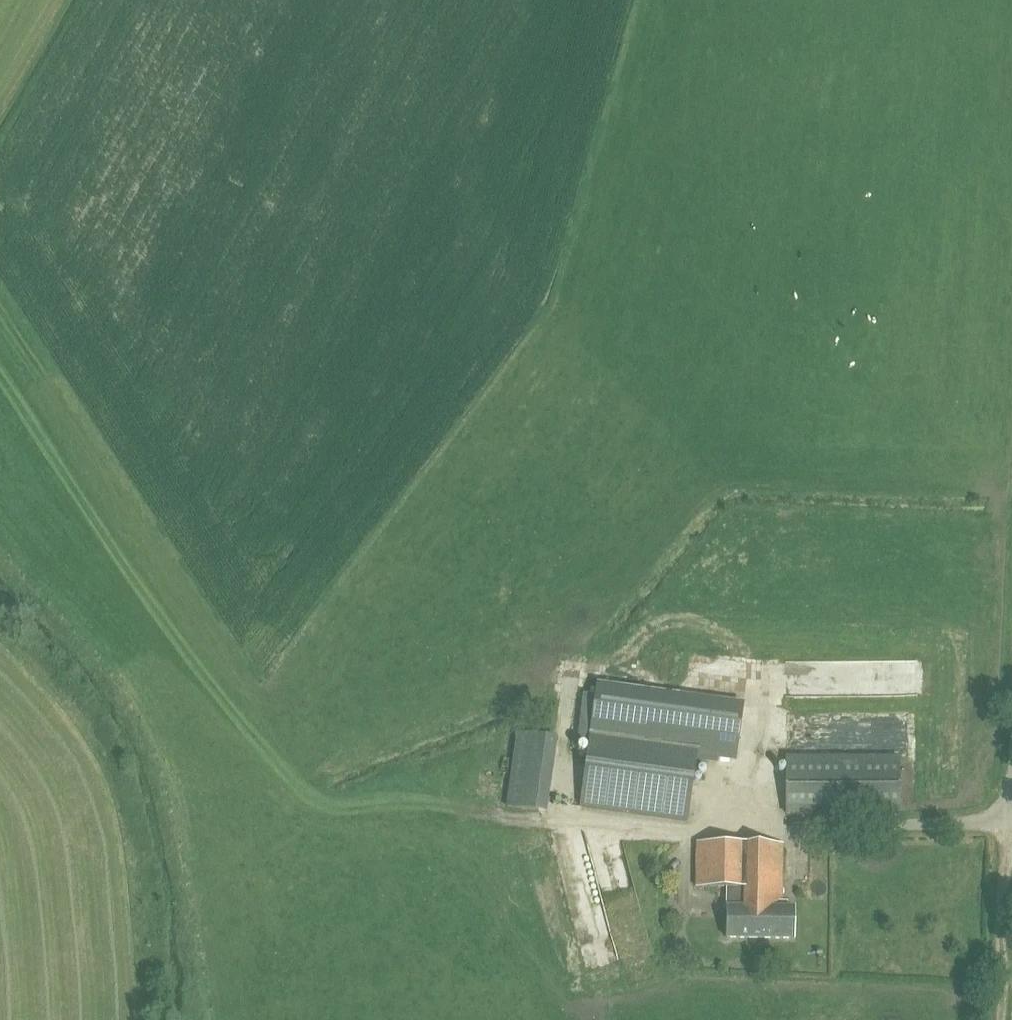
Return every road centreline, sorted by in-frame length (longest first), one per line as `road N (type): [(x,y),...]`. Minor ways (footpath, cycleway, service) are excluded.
road 1 (track): [(1000,1019),(1009,823)]

